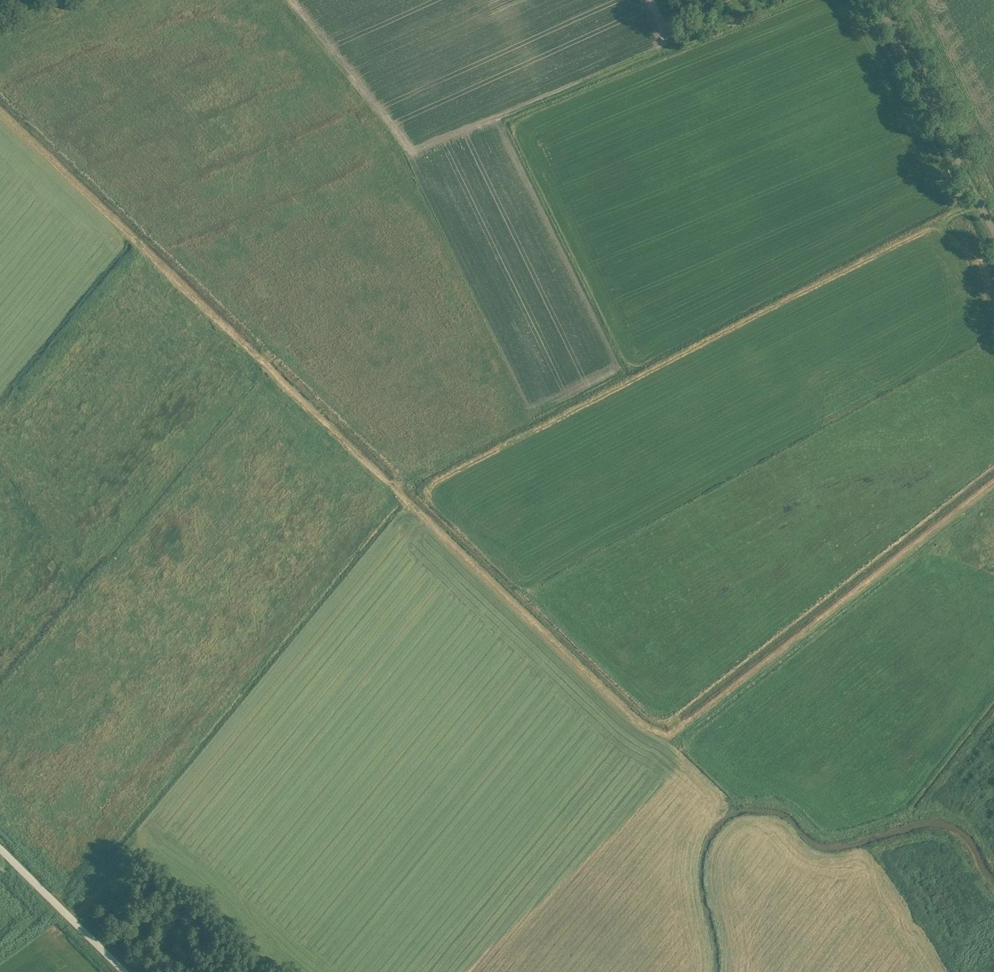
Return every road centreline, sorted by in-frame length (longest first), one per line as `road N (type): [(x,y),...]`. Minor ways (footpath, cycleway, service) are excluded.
road 1 (track): [(607,394),(975,205)]
road 2 (unclassified): [(993,241),(875,0)]
road 3 (unclassified): [(124,971),(0,849)]

